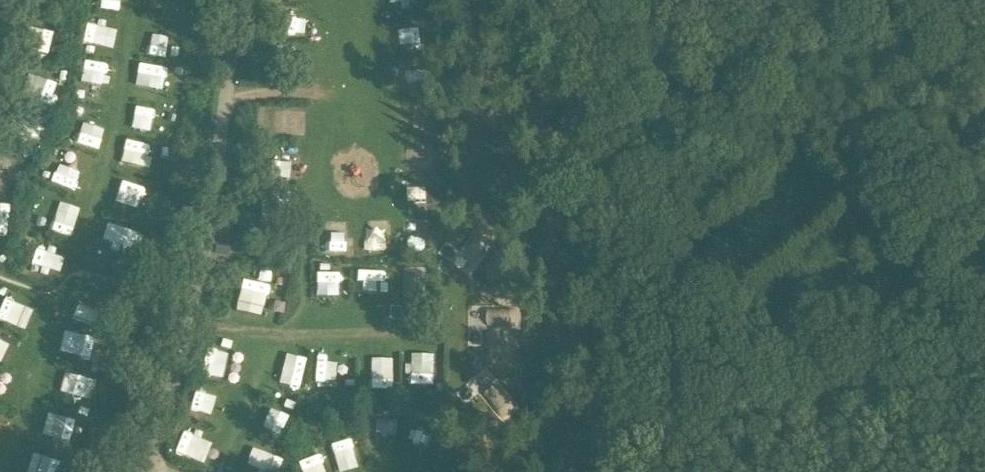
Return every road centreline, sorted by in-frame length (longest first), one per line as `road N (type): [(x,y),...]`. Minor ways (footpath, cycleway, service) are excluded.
road 1 (unclassified): [(636,471),(572,0)]

